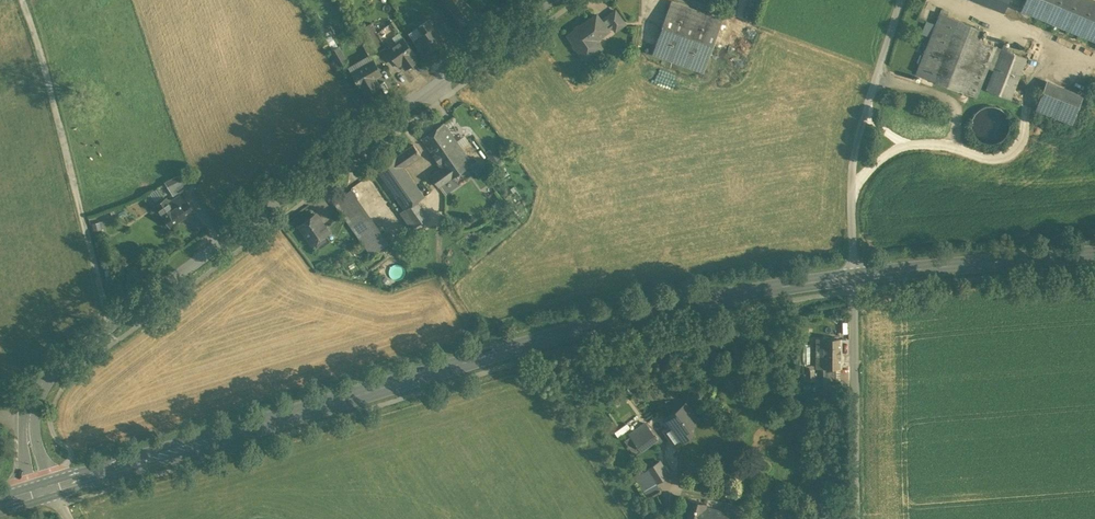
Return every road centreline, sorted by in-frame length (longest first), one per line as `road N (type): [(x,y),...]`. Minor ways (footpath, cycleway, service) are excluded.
road 1 (primary): [(53,487),(670,307),(854,276),(1094,253)]
road 2 (tertiary): [(551,0),(38,387)]
road 3 (track): [(23,0),(116,342)]
road 4 (track): [(954,144),(957,115),(944,96),(682,0)]
road 5 (track): [(852,188),(909,145),(1007,156),(1018,148),(1053,40)]
road 6 (track): [(495,354),(444,278),(439,203),(424,169),(431,163),(398,113)]

